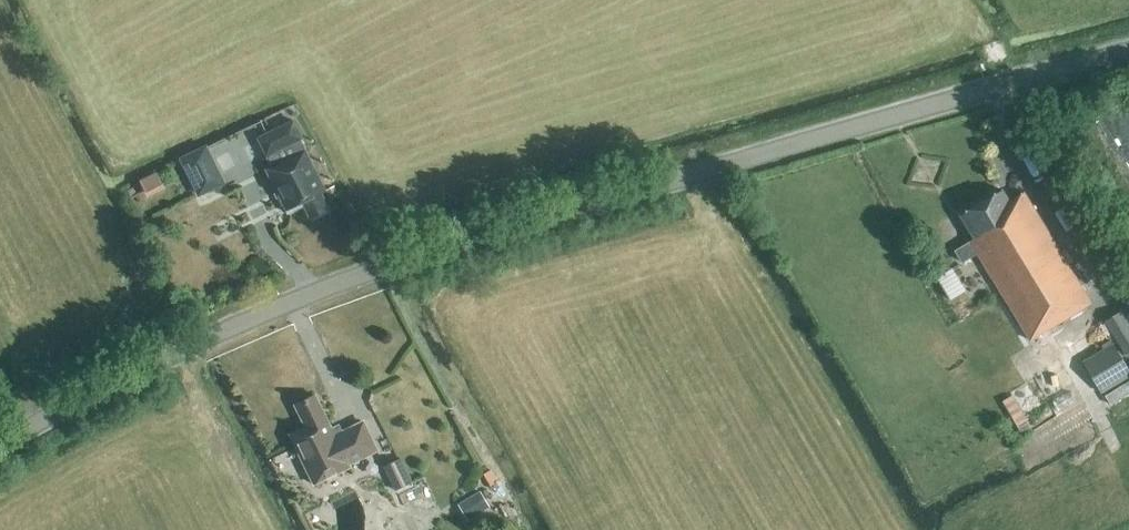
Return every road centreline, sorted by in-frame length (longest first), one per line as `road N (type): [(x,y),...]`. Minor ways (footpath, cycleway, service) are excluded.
road 1 (tertiary): [(0,444),(175,352),(395,262),(1128,46)]

